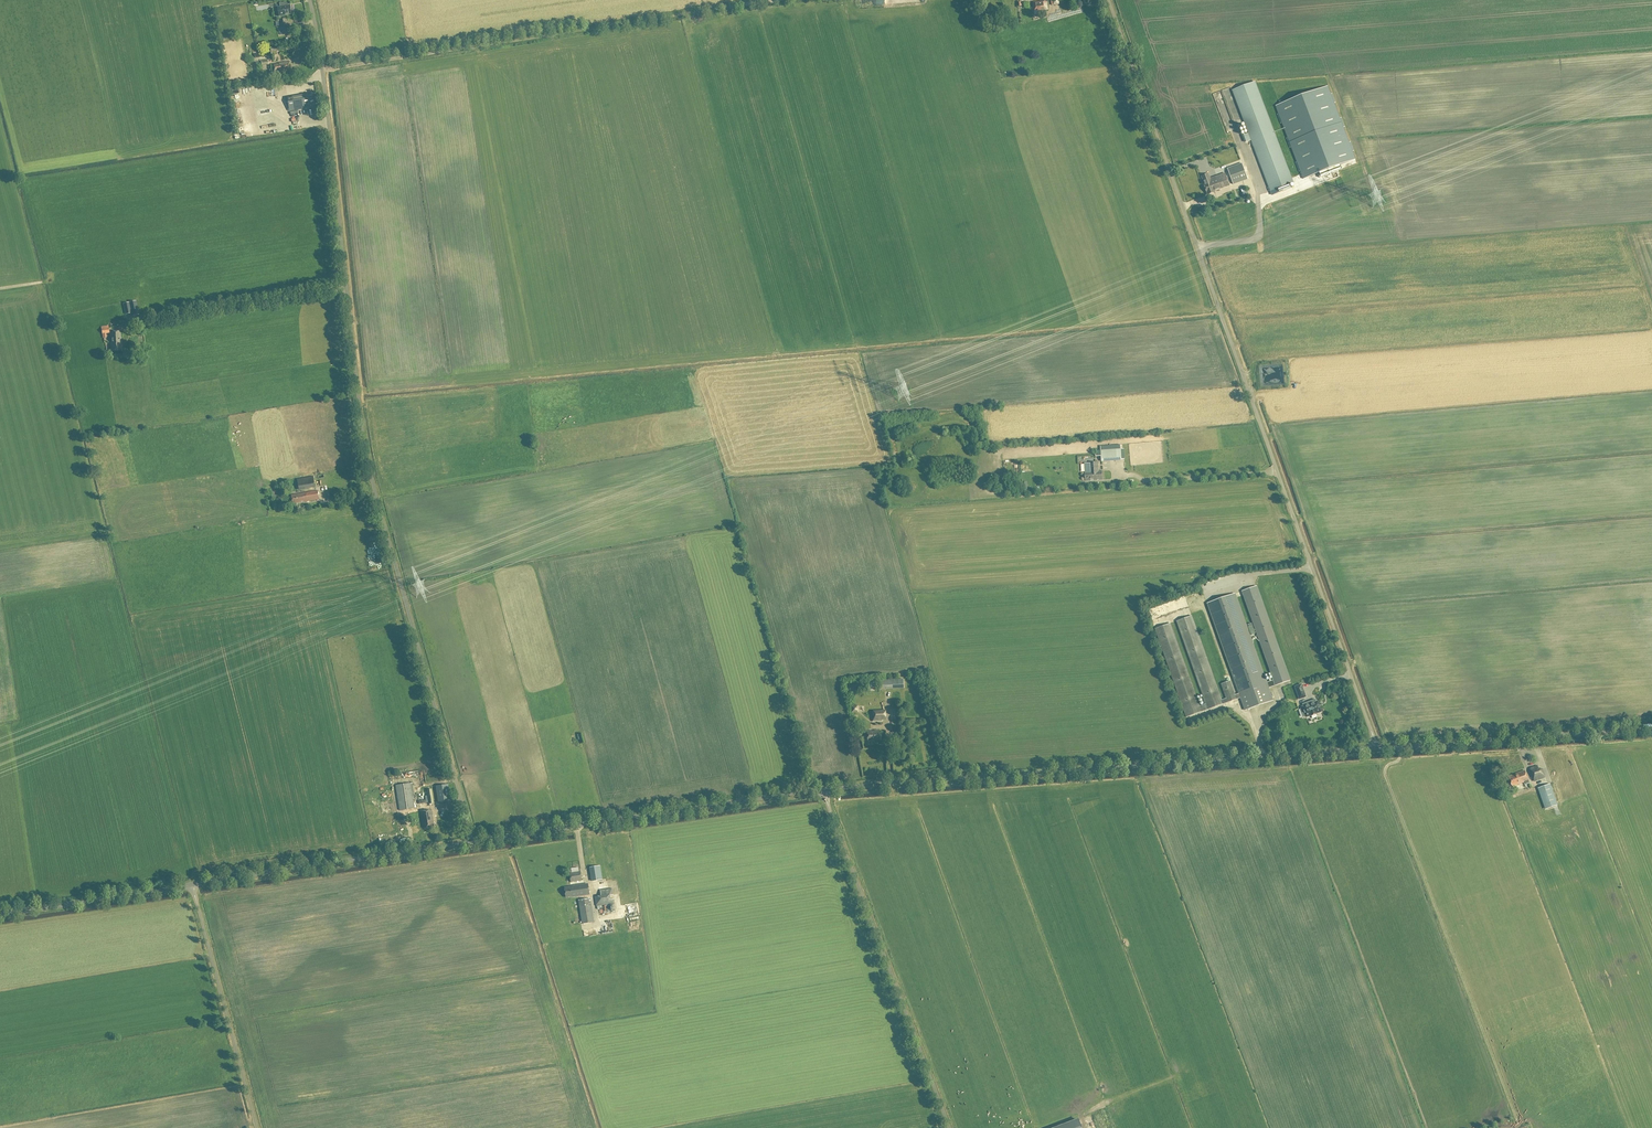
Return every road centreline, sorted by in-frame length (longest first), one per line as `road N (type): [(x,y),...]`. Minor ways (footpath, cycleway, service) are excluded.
road 1 (unclassified): [(473,842),(365,459),(309,0)]
road 2 (unclassified): [(1376,749),(1109,0)]
road 3 (unclassified): [(822,789),(1376,749)]
road 4 (track): [(322,71),(777,0)]
road 5 (unclassified): [(951,1127),(822,789)]
road 6 (unclassified): [(473,842),(822,789)]
road 7 (unclassified): [(192,887),(473,842)]
road 8 (unclassified): [(1376,749),(1651,729)]
road 9 (unclassified): [(255,1127),(192,887)]
road 10 (unclassified): [(0,919),(192,887)]

